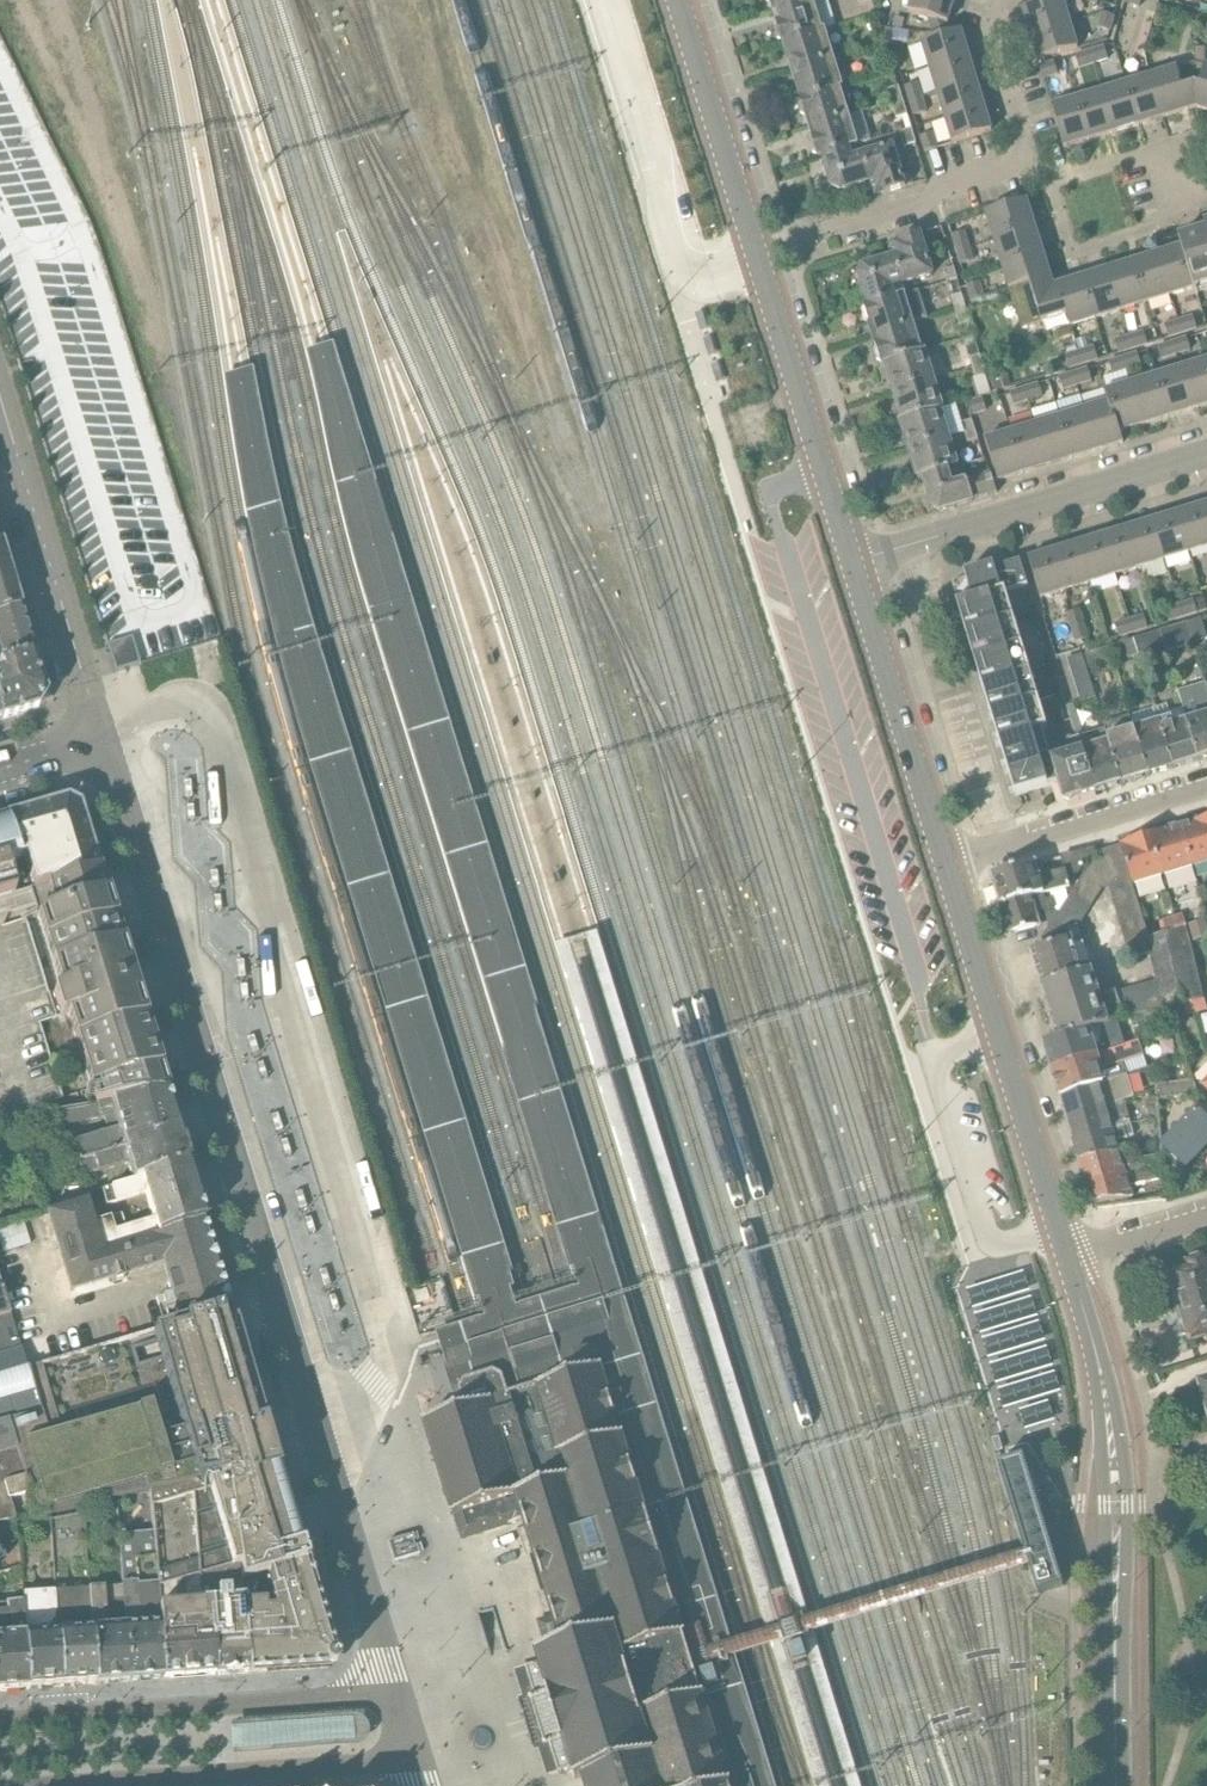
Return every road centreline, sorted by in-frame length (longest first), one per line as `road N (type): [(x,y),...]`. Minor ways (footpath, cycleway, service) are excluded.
road 1 (residential): [(396,1694),(103,740)]
road 2 (residential): [(1119,1785),(1116,1464),(1101,1374),(1066,1250)]
road 3 (residential): [(758,256),(1014,169),(1034,142),(1000,32),(1008,0)]
road 4 (residential): [(1066,1250),(948,867)]
road 5 (residential): [(396,1694),(0,1721)]
road 6 (residential): [(853,562),(1206,452)]
road 7 (residential): [(61,1785),(416,1762)]
road 8 (residential): [(103,740),(0,425)]
road 9 (residential): [(1185,210),(1168,237),(1084,262),(1059,174),(1166,143)]
road 10 (residential): [(853,562),(758,256)]
road 11 (residential): [(948,867),(853,562)]
road 12 (residential): [(948,867),(1206,786)]
road 13 (residential): [(758,256),(677,0)]
road 14 (residential): [(1206,1215),(1066,1250)]

